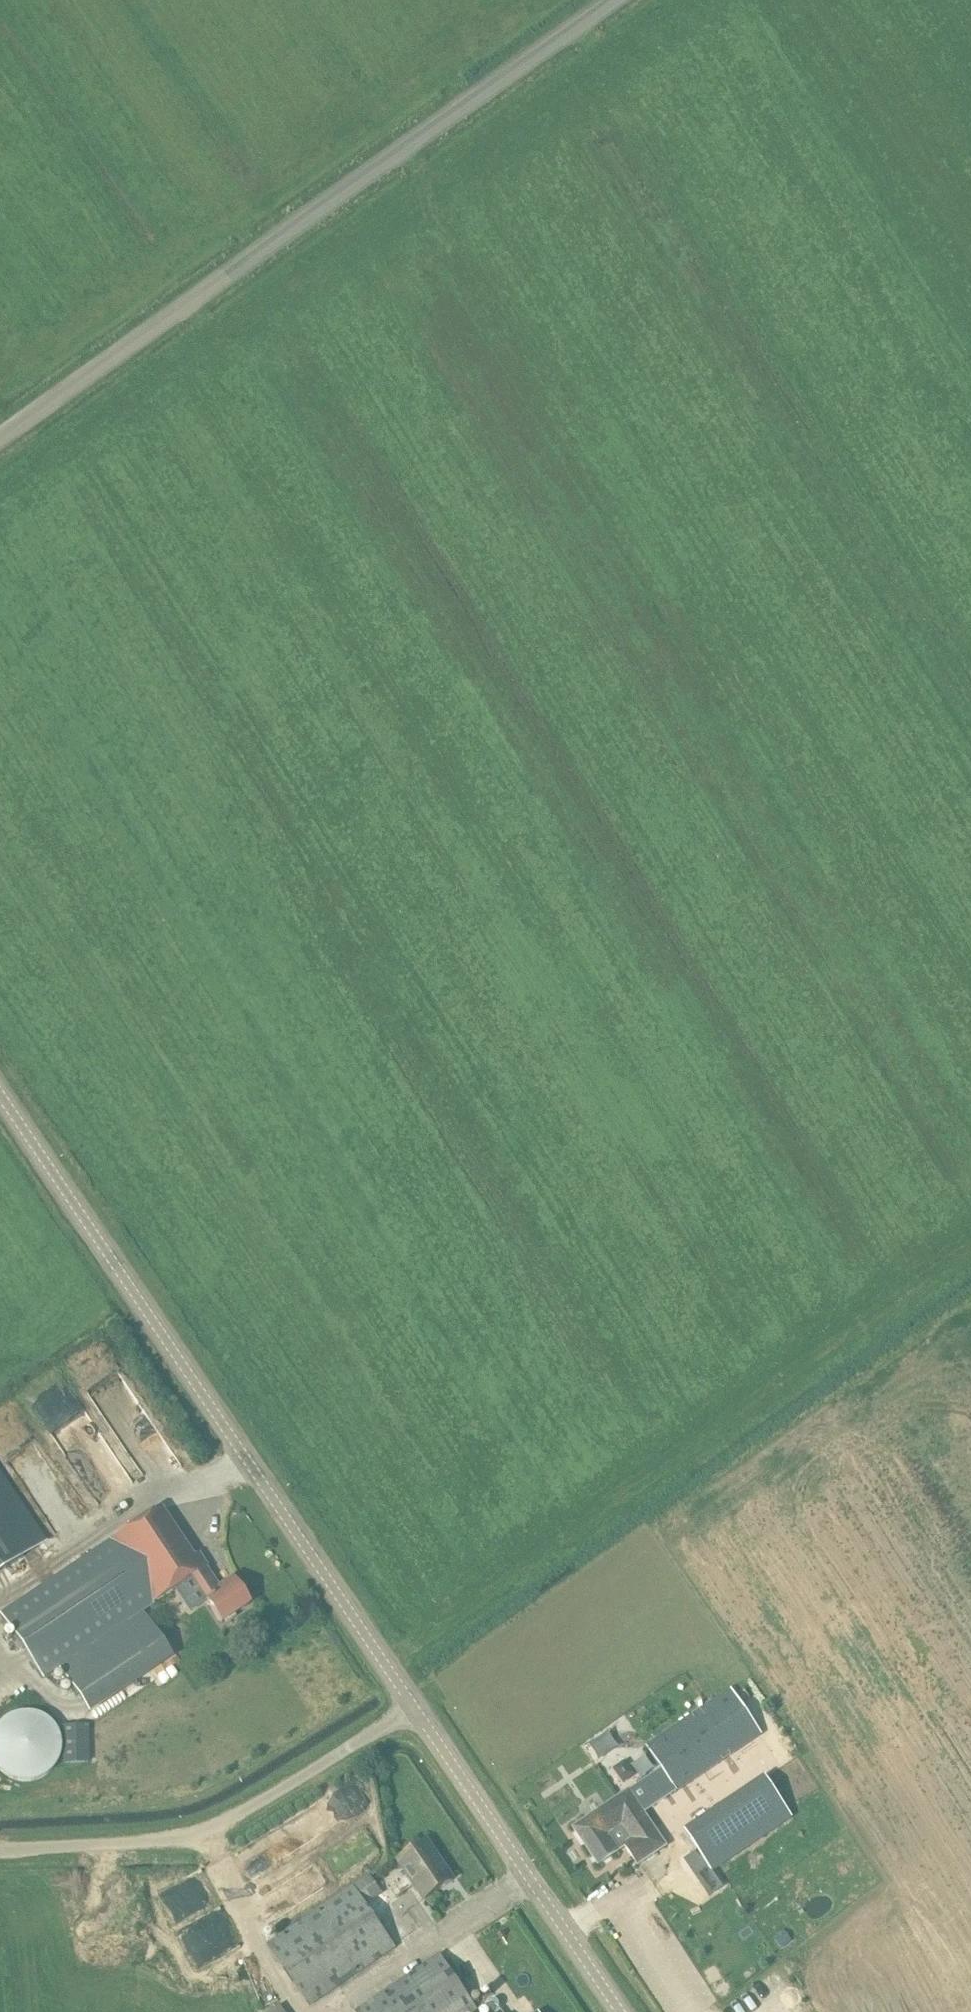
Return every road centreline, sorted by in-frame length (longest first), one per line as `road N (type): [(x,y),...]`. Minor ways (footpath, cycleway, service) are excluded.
road 1 (unclassified): [(0,429),(605,0)]
road 2 (unclassified): [(417,1696),(0,1084)]
road 3 (unclassified): [(0,1841),(188,1834),(257,1803),(417,1696)]
road 4 (unclassified): [(629,2011),(417,1696)]

